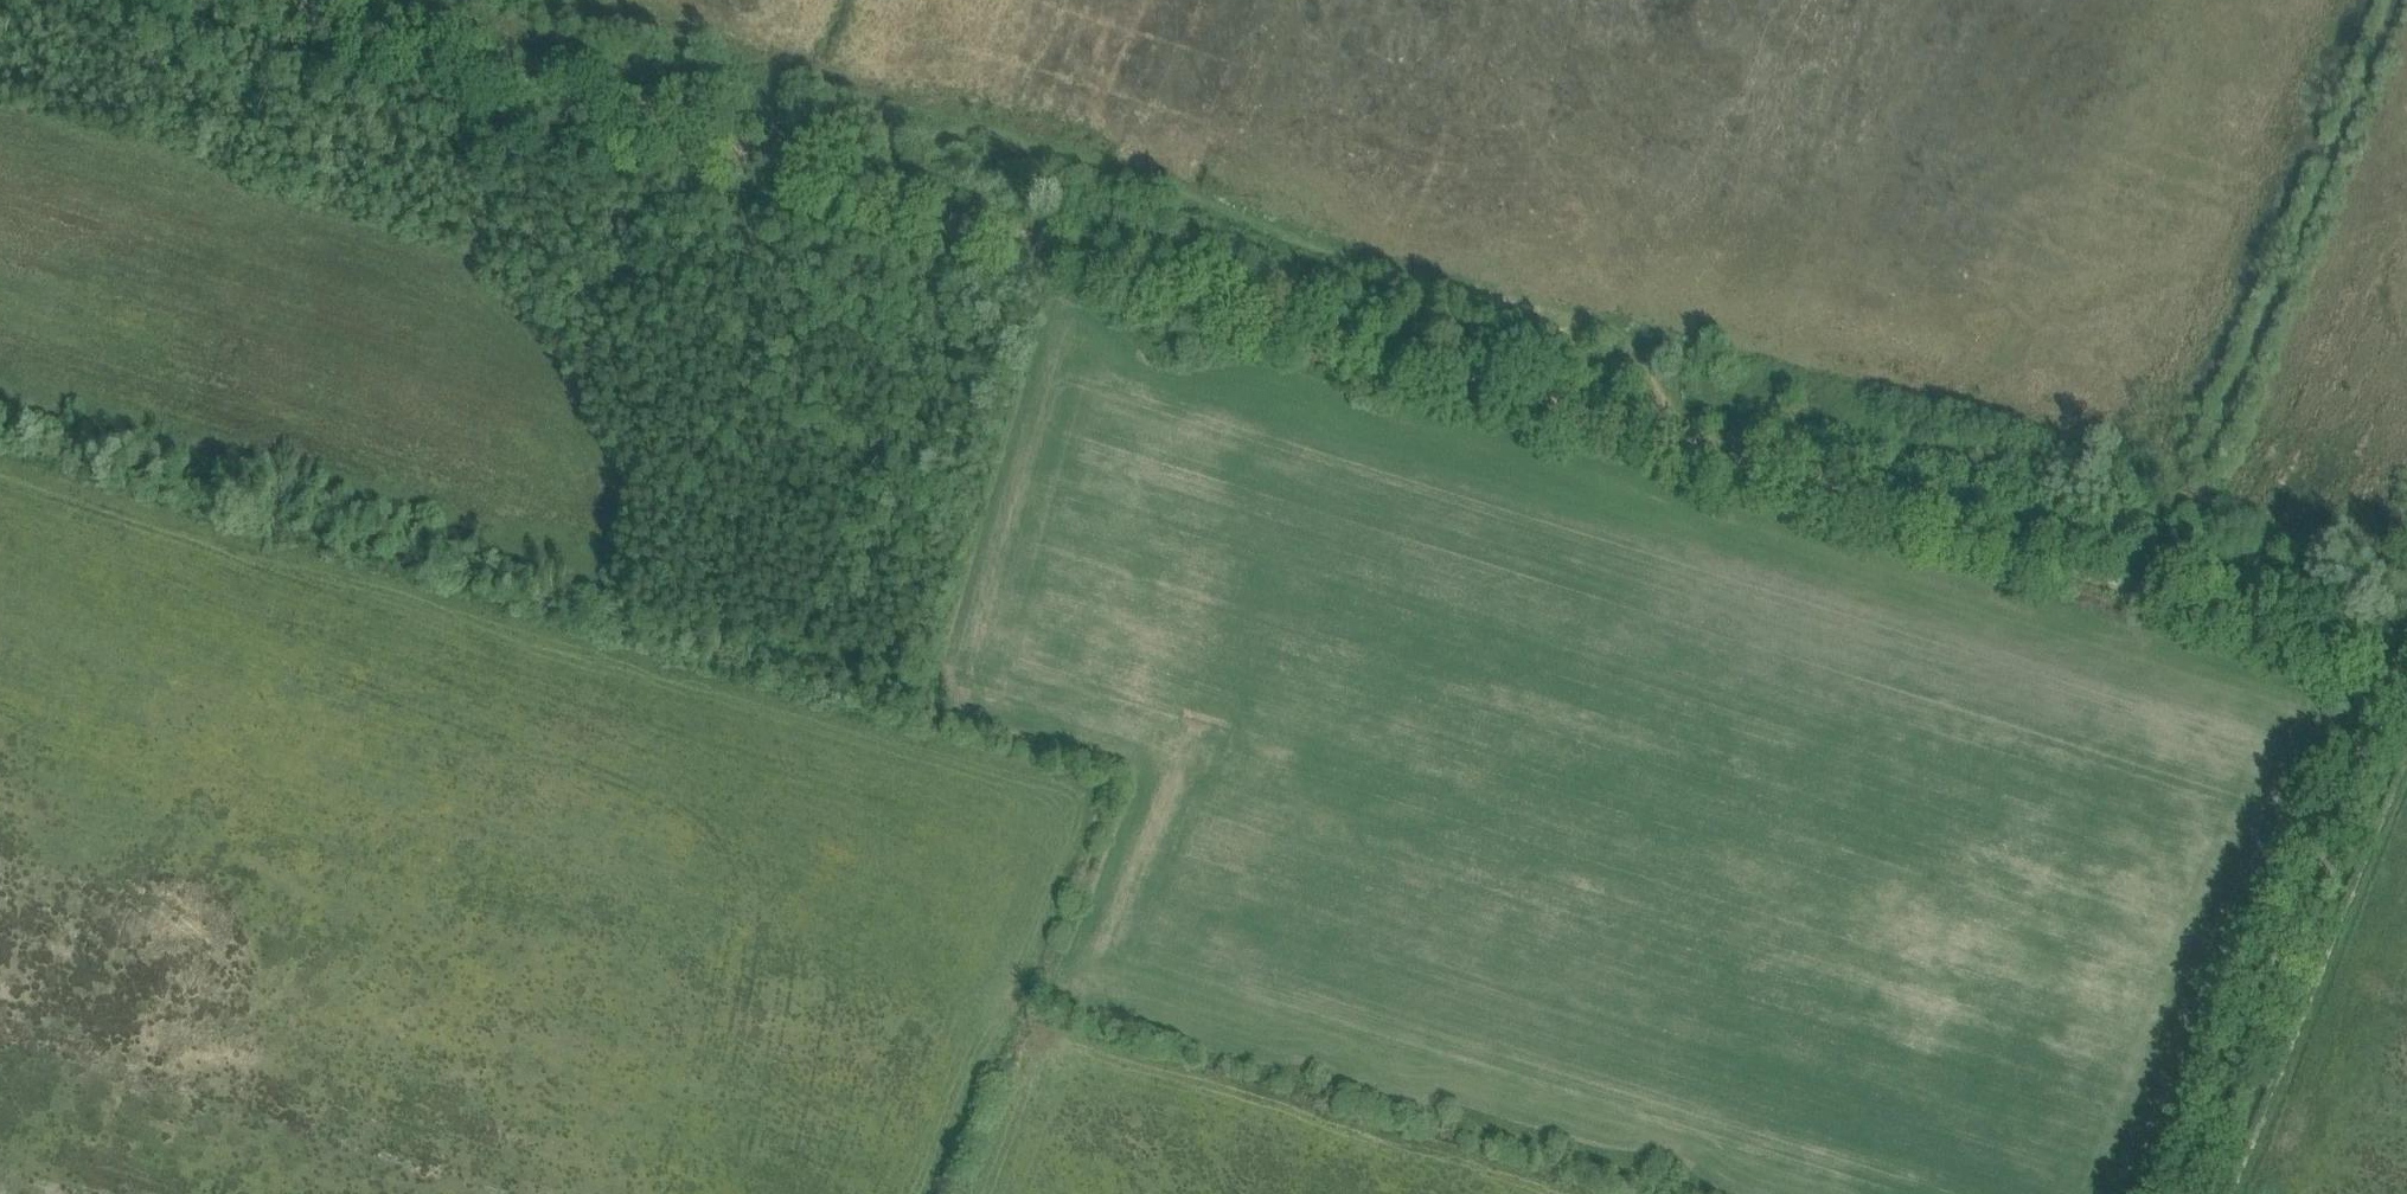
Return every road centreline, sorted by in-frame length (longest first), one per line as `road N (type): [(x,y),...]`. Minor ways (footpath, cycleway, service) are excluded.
road 1 (track): [(1676,438),(835,178)]
road 2 (track): [(2406,665),(1676,438)]
road 3 (track): [(835,178),(264,0)]
road 4 (track): [(2399,662),(2180,1193)]

